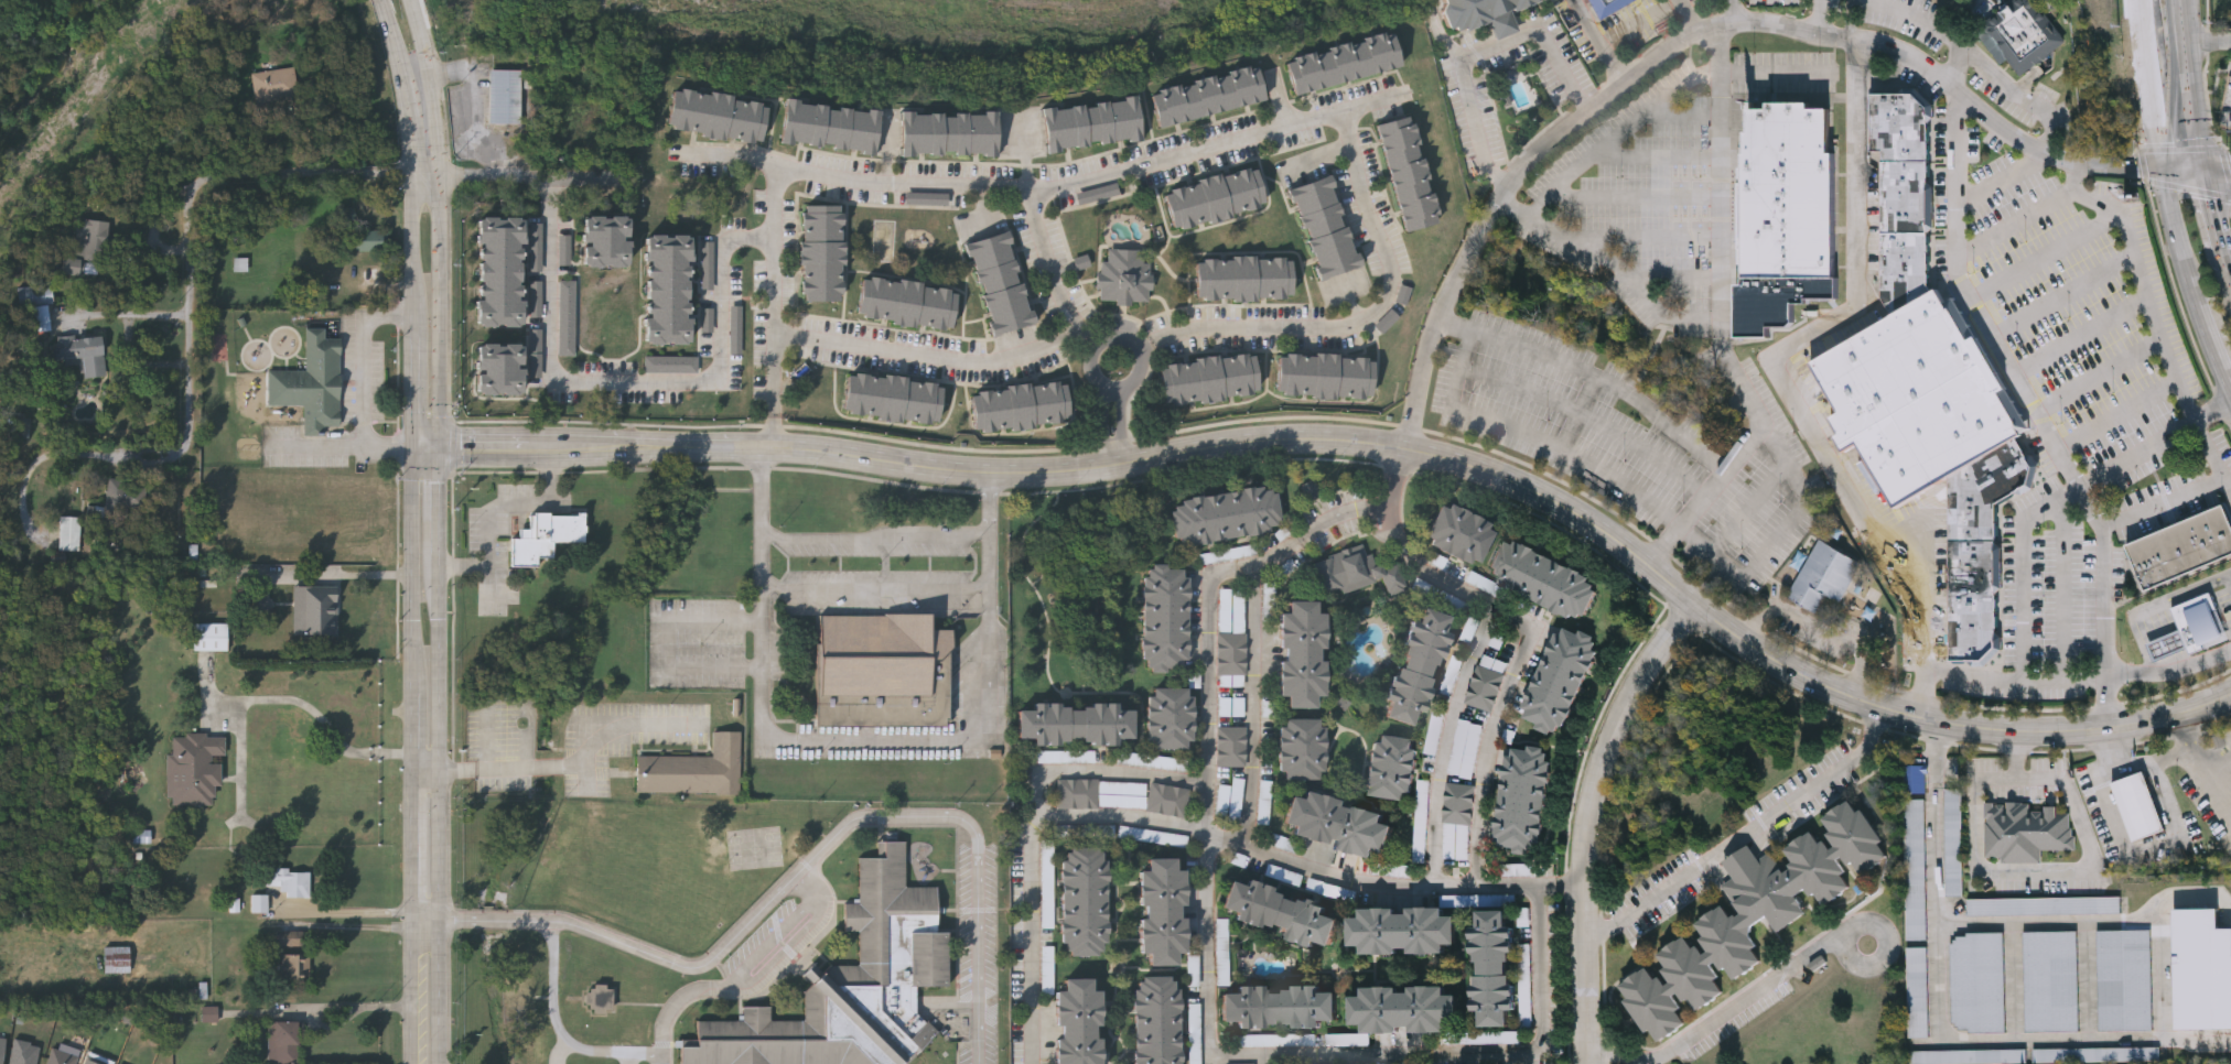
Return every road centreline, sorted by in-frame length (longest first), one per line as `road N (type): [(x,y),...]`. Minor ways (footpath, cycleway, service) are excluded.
road 1 (tertiary): [(439,447),(773,448),(1056,474),(1286,438),(1405,446),(1544,497),(1608,534),(1771,661),(1890,715),(1968,730),(2058,735),(2230,701)]
road 2 (residential): [(1405,446),(1430,334),(1470,245),(1510,184),(1542,150),(1693,36),(1734,22),(1882,47),(1952,84),(2018,140),(2074,163)]
road 3 (residential): [(1696,609),(1645,676),(1599,778),(1588,879),(1592,1063)]
road 4 (secondary): [(440,1063),(440,617)]
road 5 (secondary): [(416,621),(414,1063)]
road 6 (residential): [(413,175),(223,180),(200,187),(138,236)]
road 7 (secondary): [(413,175),(416,447)]
road 8 (secondary): [(439,447),(439,176)]
road 9 (secondary): [(439,176),(432,75),(411,0)]
road 10 (secondary): [(416,447),(416,621)]
road 11 (secondary): [(2205,170),(2192,0)]
road 12 (secondary): [(2160,171),(2195,303)]
road 13 (secondary): [(440,567),(439,447)]

